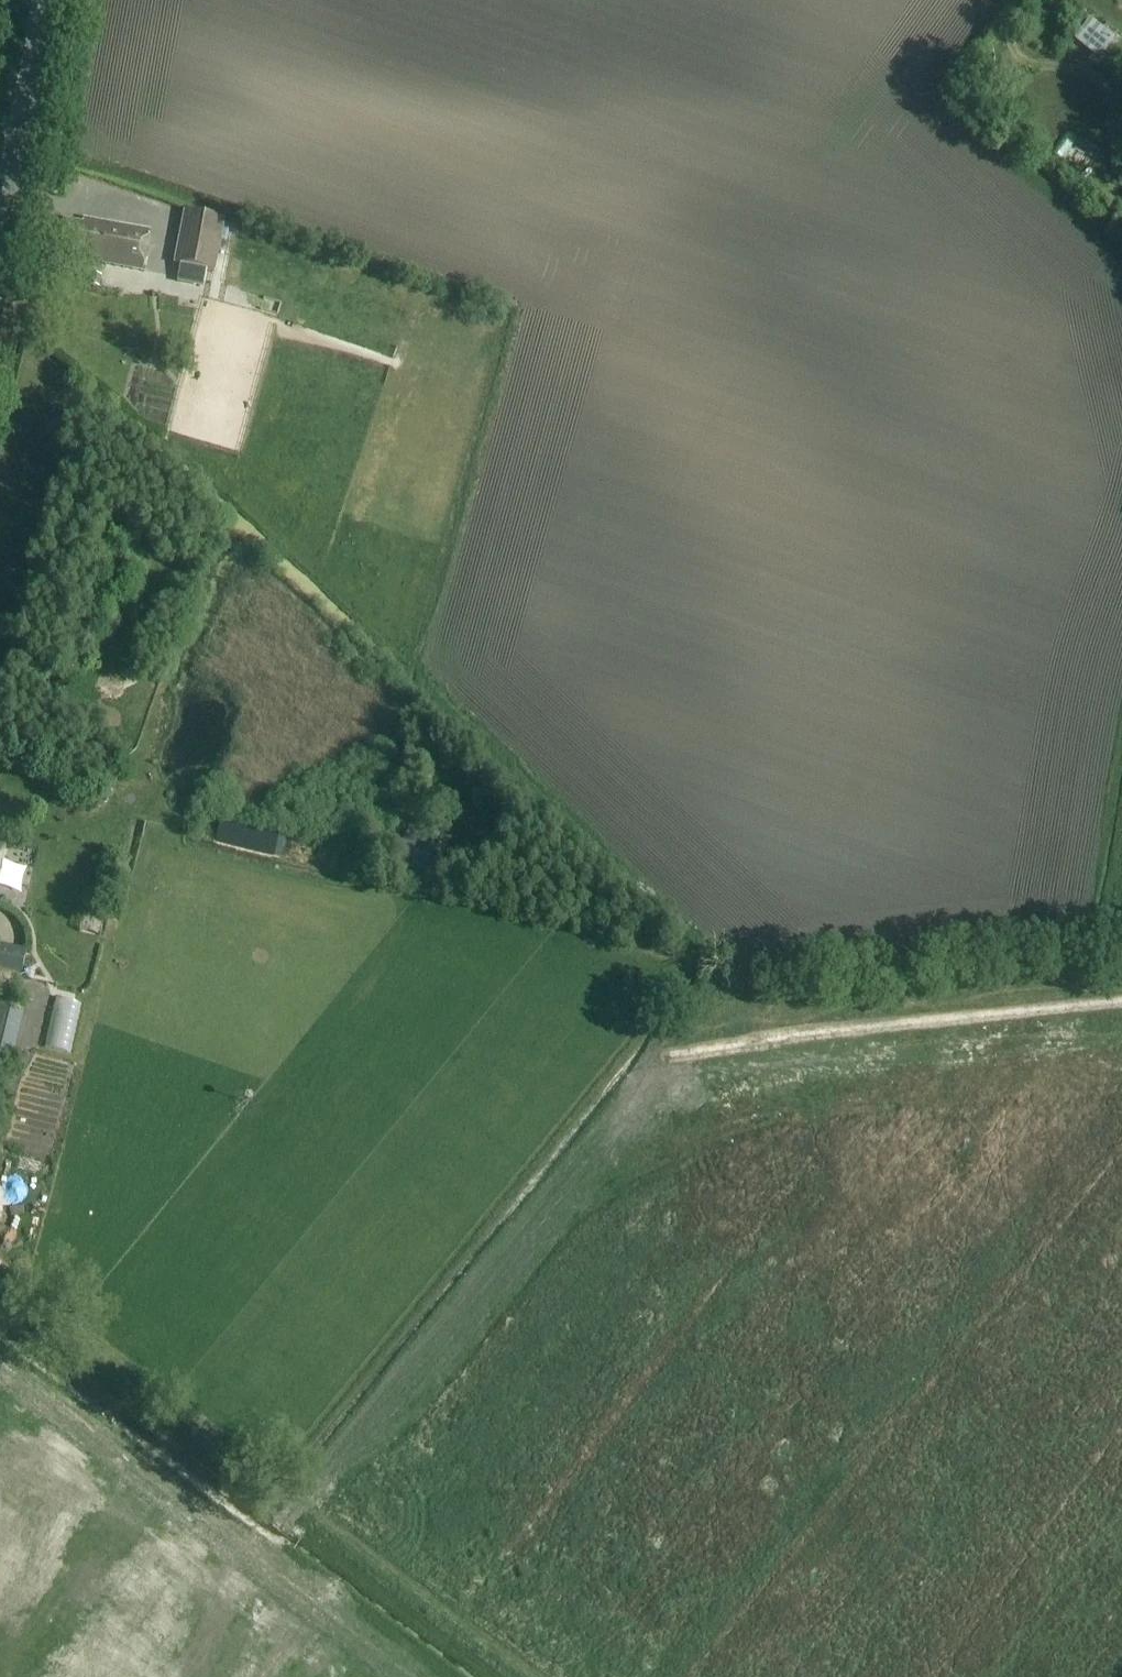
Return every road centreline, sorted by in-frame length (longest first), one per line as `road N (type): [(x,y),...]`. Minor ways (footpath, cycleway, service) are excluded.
road 1 (track): [(526,1676),(0,1278)]
road 2 (secondary): [(0,215),(44,0)]

